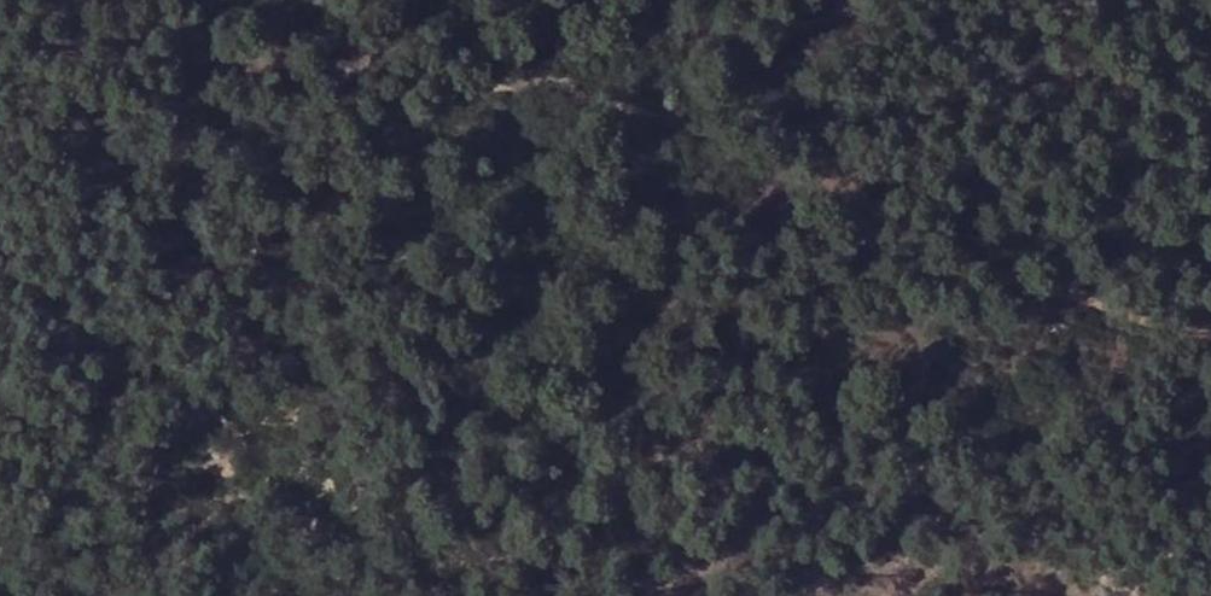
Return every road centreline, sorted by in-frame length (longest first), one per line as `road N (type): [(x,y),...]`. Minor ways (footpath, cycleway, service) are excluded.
road 1 (track): [(1210,327),(1165,321),(1167,197),(1139,49),(1104,0)]

